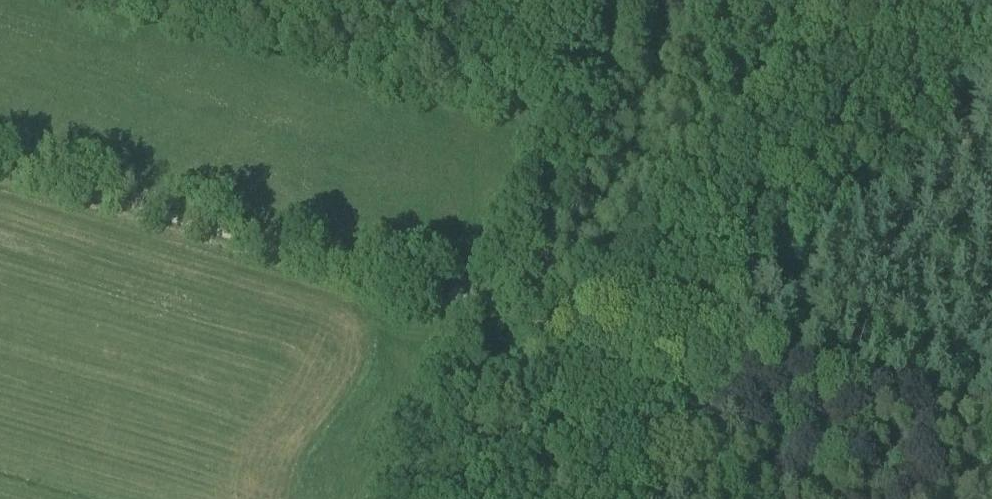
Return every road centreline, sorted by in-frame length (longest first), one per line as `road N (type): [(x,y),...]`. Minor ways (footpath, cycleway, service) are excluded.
road 1 (track): [(0,166),(472,305),(991,408)]
road 2 (track): [(655,0),(400,498)]

